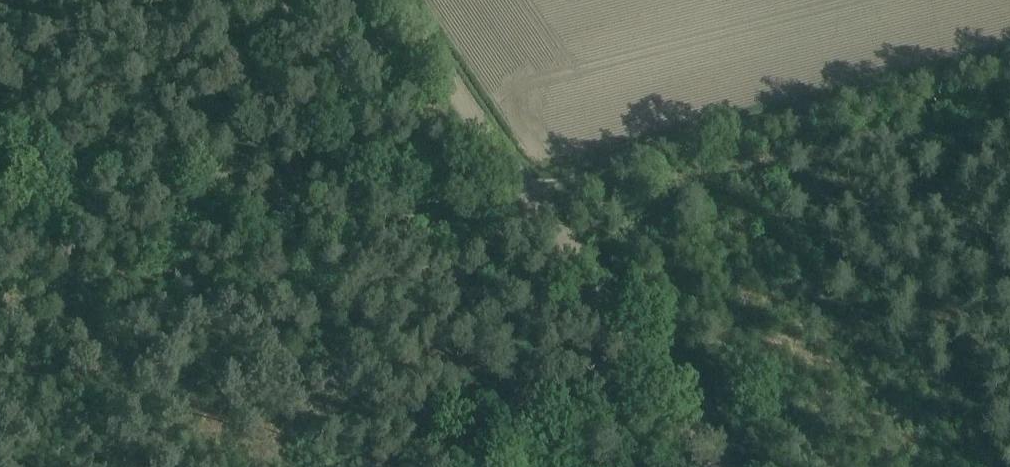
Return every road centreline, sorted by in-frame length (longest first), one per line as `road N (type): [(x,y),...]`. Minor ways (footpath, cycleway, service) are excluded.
road 1 (track): [(717,466),(525,191)]
road 2 (track): [(525,191),(396,0)]

